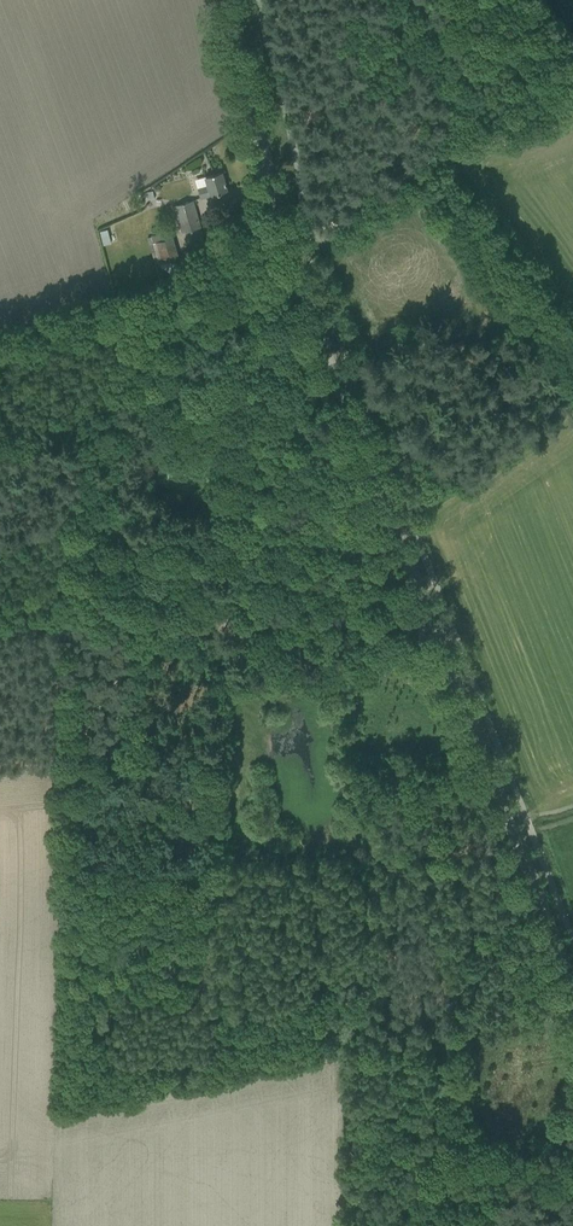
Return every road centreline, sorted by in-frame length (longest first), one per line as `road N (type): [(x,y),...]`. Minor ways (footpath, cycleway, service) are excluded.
road 1 (tertiary): [(572,979),(319,332),(224,0)]
road 2 (track): [(65,617),(433,624)]
road 3 (track): [(307,244),(430,164),(572,118)]
road 4 (track): [(271,186),(258,189),(167,292),(117,387)]
road 5 (track): [(117,387),(80,465),(65,617)]

